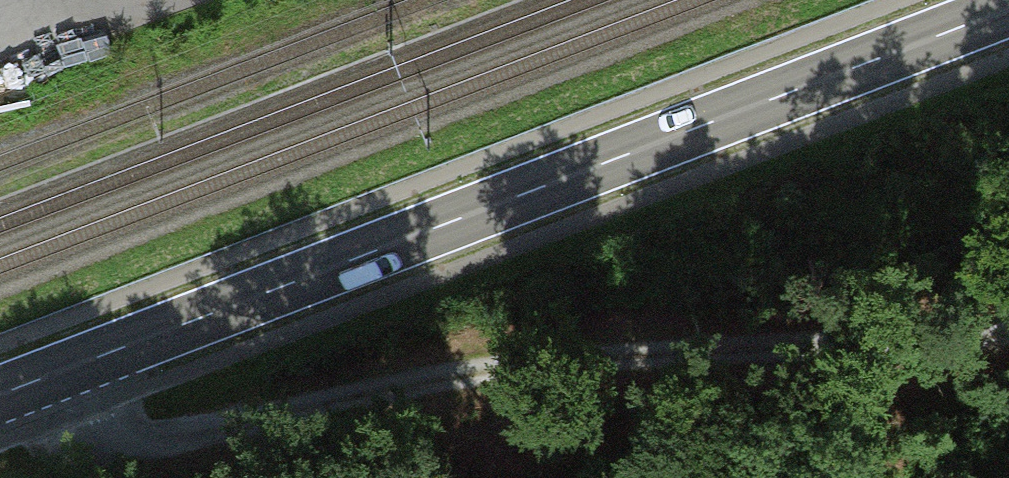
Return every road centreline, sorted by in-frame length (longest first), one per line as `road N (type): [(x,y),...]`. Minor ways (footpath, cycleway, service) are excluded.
road 1 (primary): [(1008,10),(0,397)]
road 2 (track): [(1008,329),(441,362),(185,428),(85,416),(12,392)]

